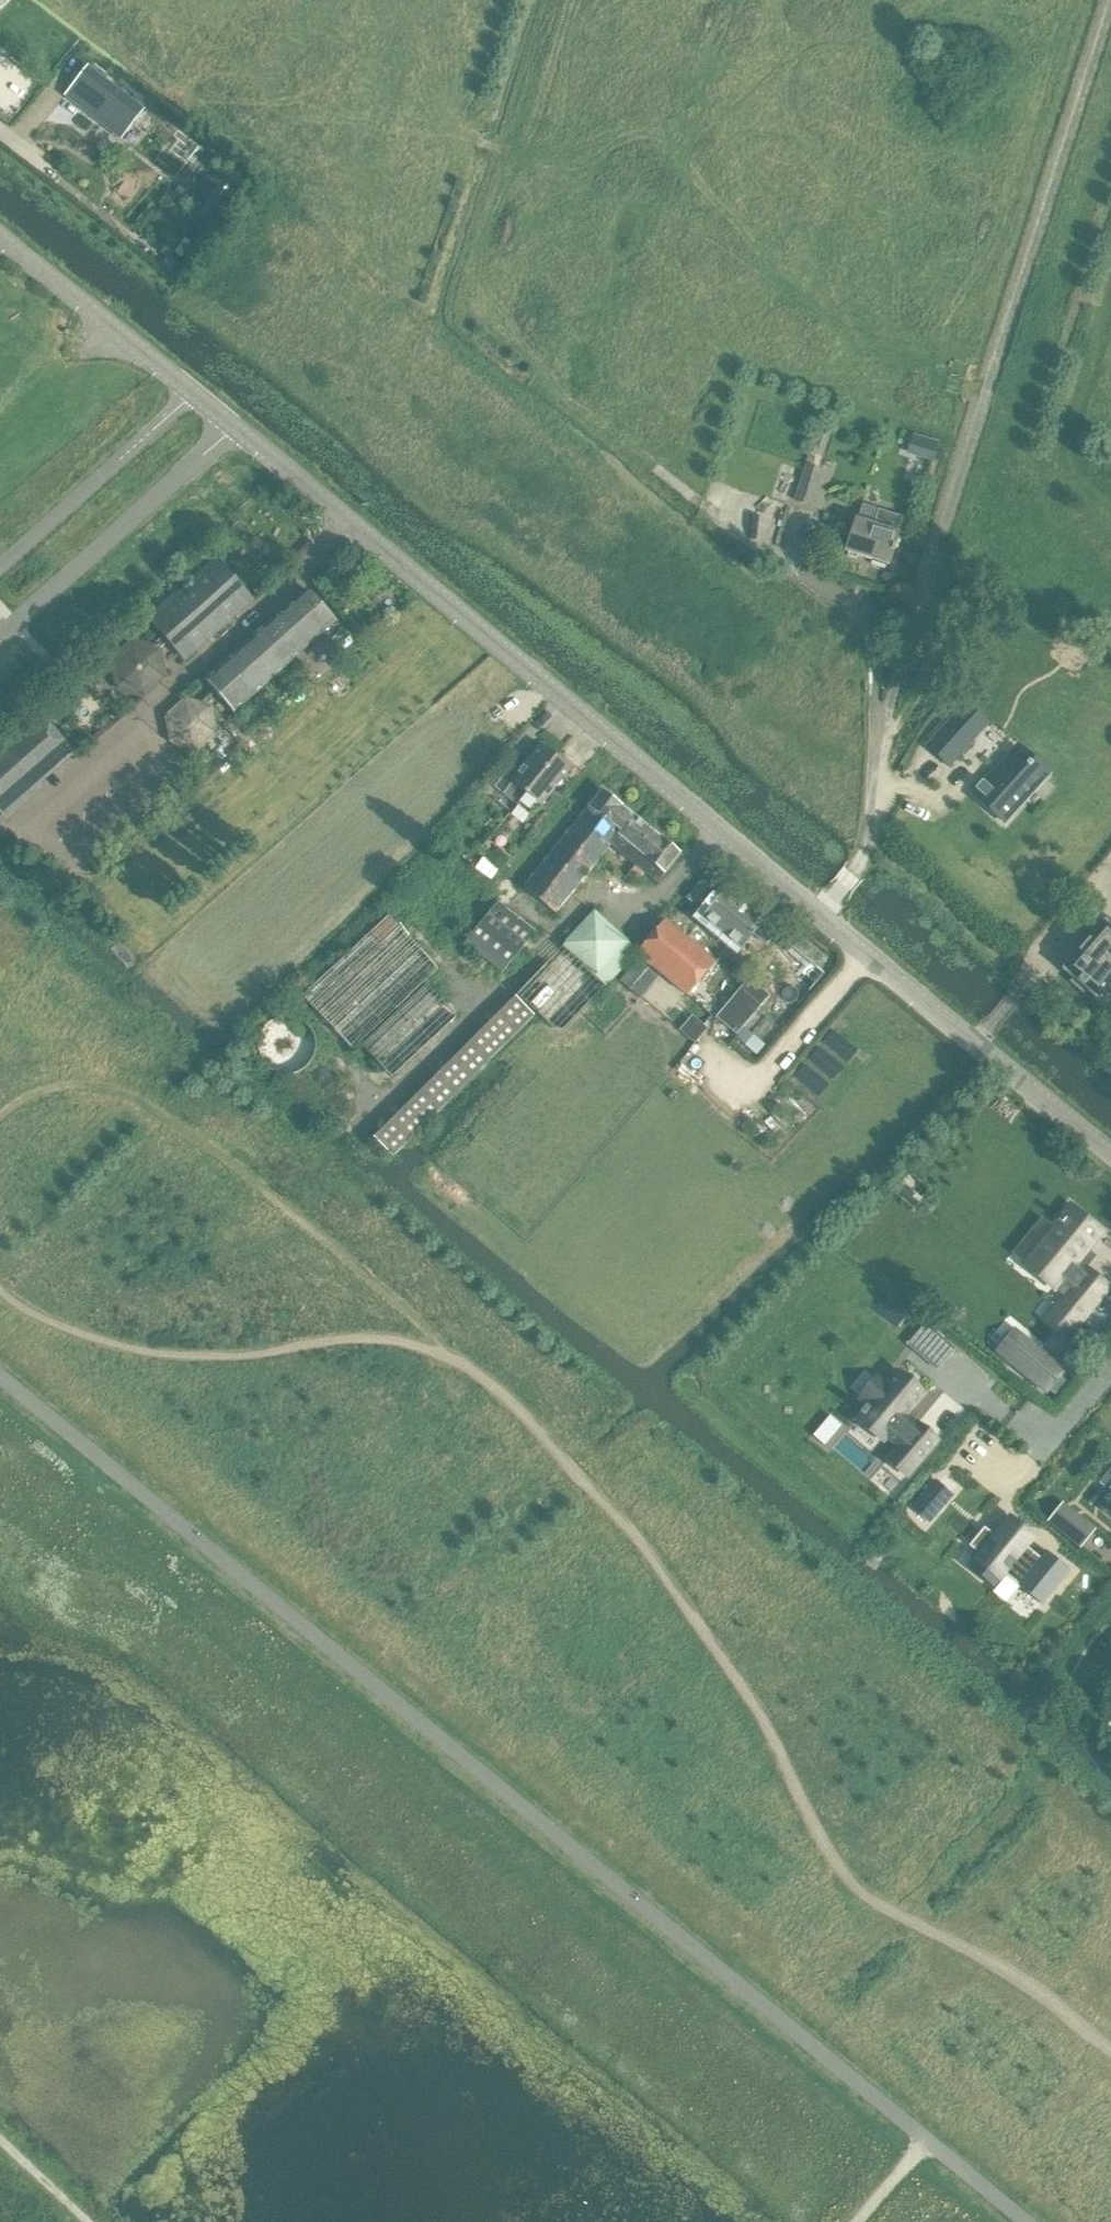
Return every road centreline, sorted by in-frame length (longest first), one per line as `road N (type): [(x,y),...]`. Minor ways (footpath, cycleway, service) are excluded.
road 1 (tertiary): [(1110,1153),(0,238)]

